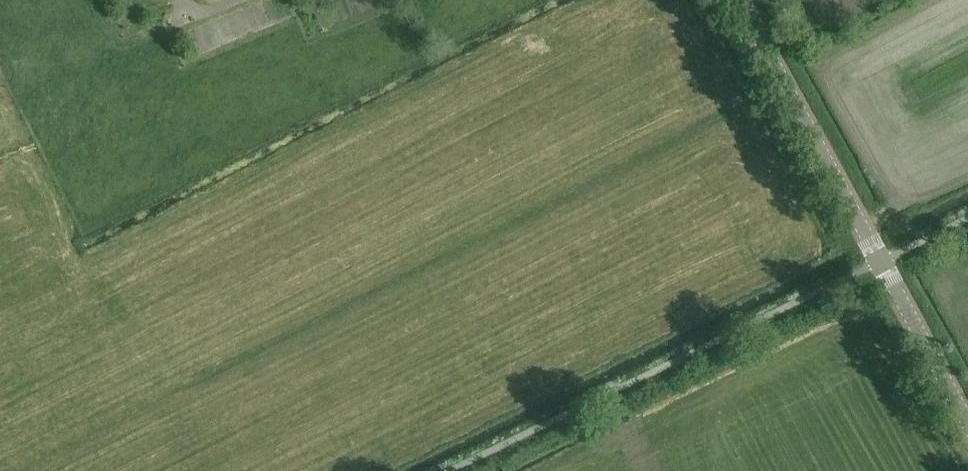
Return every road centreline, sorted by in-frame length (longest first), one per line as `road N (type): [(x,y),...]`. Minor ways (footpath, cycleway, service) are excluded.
road 1 (tertiary): [(967,428),(734,0)]

